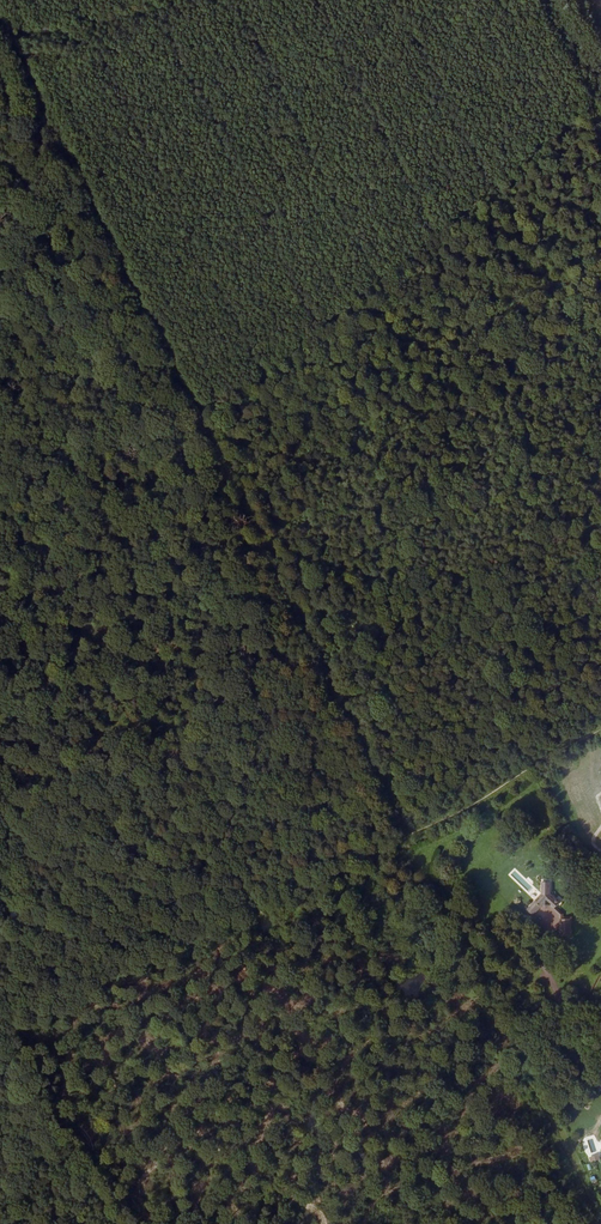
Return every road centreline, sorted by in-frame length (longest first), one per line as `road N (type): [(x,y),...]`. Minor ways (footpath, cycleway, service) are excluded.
road 1 (track): [(0,22),(408,838)]
road 2 (track): [(408,838),(370,856),(571,1059)]
road 3 (track): [(0,599),(207,429)]
road 4 (track): [(408,838),(600,730)]

